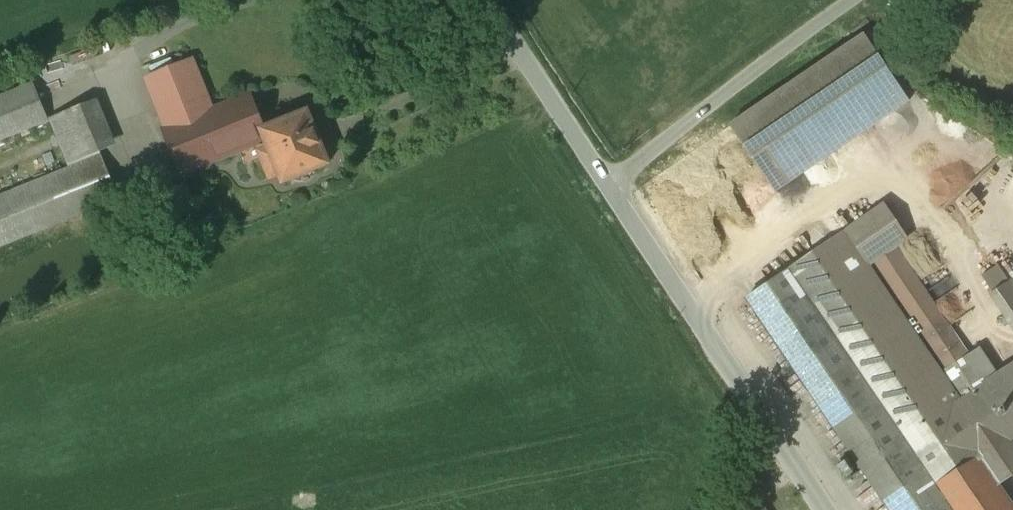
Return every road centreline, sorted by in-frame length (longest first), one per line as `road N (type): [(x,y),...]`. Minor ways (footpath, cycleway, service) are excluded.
road 1 (tertiary): [(608,184),(824,509)]
road 2 (unclassified): [(608,184),(851,0)]
road 3 (tertiary): [(485,0),(608,184)]

